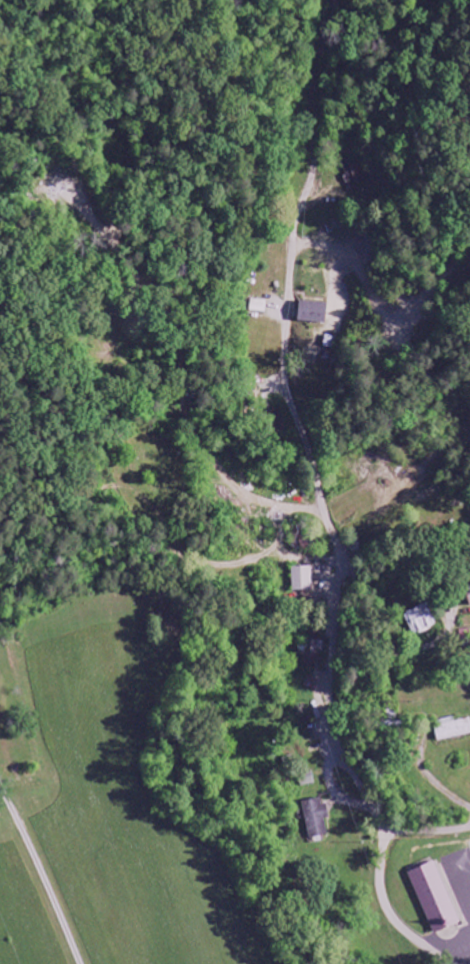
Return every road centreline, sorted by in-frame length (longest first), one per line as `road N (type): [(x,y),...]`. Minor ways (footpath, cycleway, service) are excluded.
road 1 (residential): [(446,963),(392,918),(380,883),(381,824),(333,722),(338,560),(282,382),(292,233),(312,159)]
road 2 (residential): [(338,591),(433,616),(469,617)]

